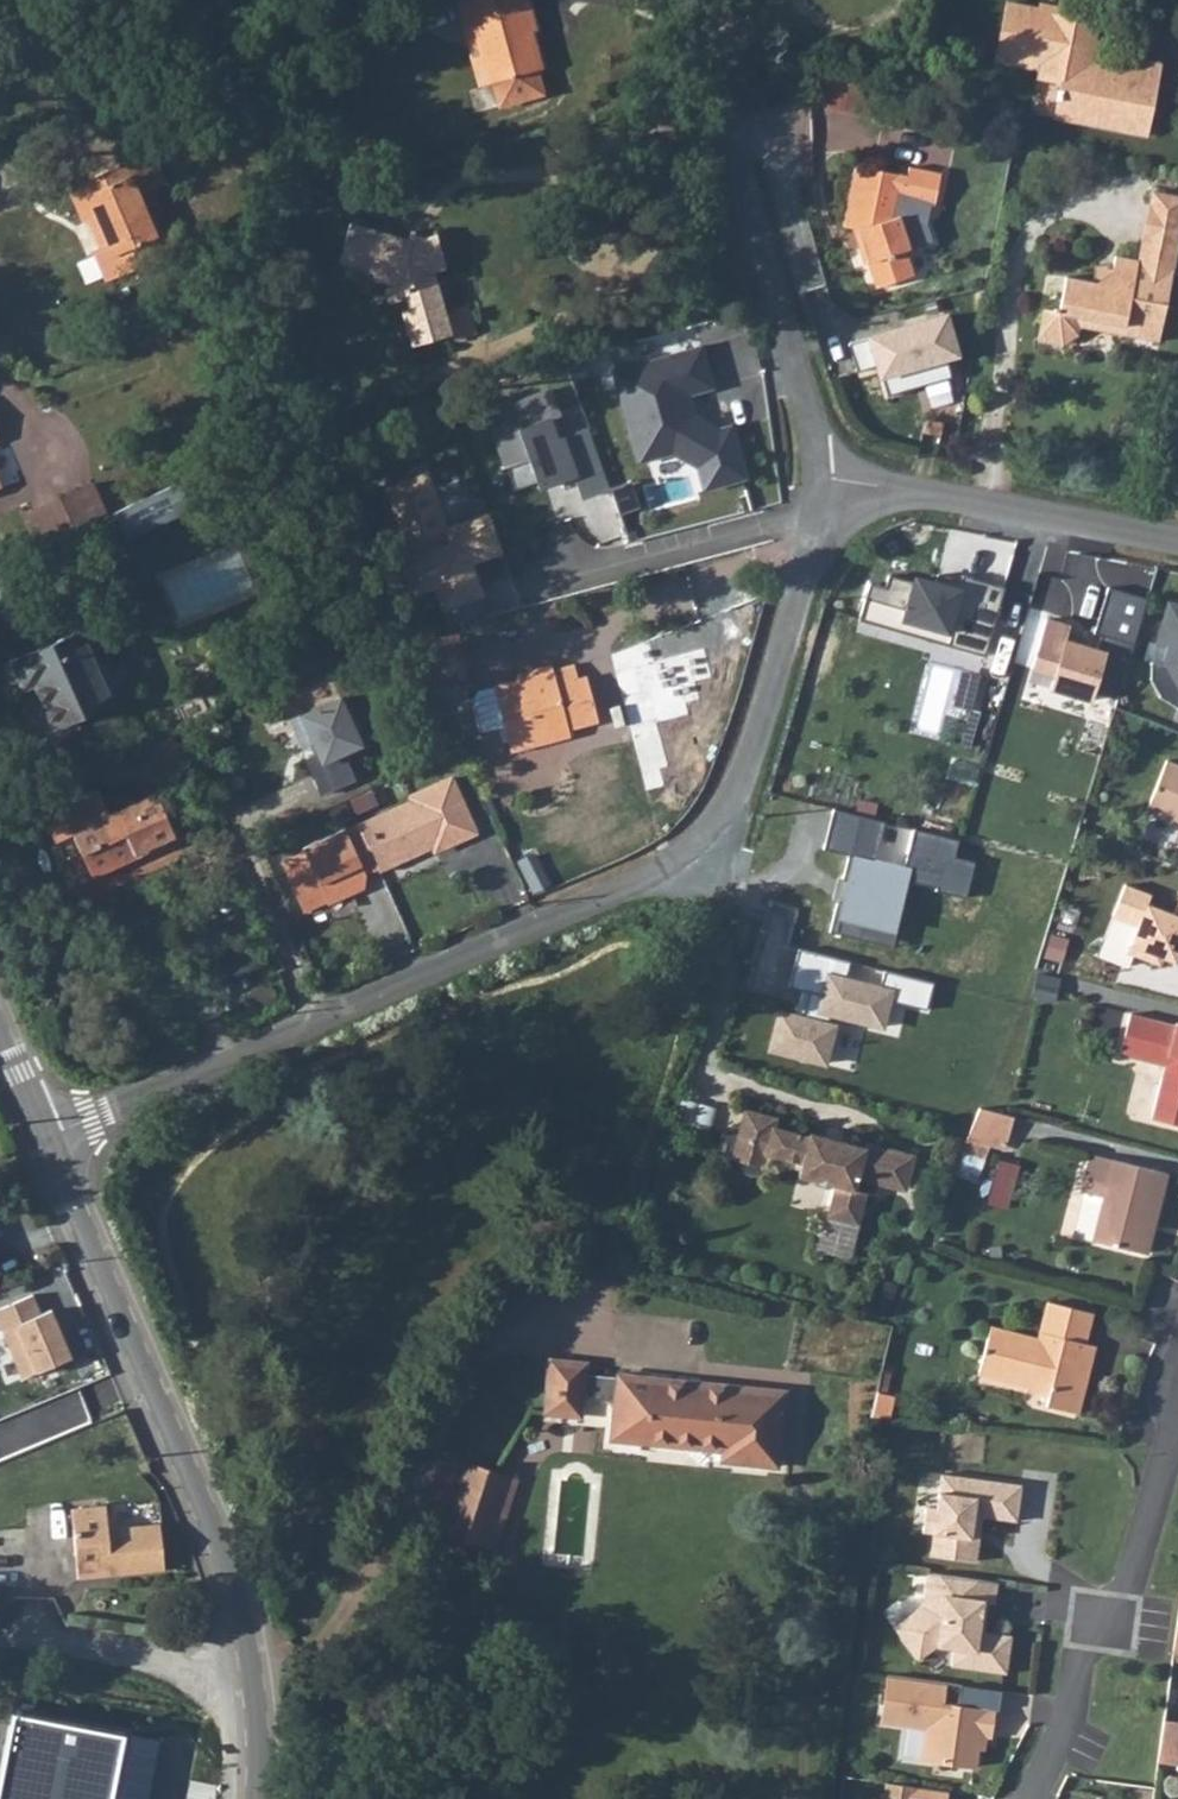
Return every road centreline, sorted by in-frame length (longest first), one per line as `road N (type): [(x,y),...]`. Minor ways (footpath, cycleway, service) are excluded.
road 1 (unclassified): [(40,1140),(654,874),(702,836),(736,797),(816,532),(821,478)]
road 2 (tertiary): [(40,1140),(227,1574),(249,1671)]
road 3 (unclassified): [(821,478),(813,428),(689,0)]
road 4 (residential): [(1028,1798),(1069,1725),(1086,1634),(1124,1591),(1177,1440)]
road 5 (unclassified): [(1177,541),(821,478)]
road 6 (residential): [(0,1634),(249,1671)]
road 7 (tertiary): [(249,1671),(254,1798)]

